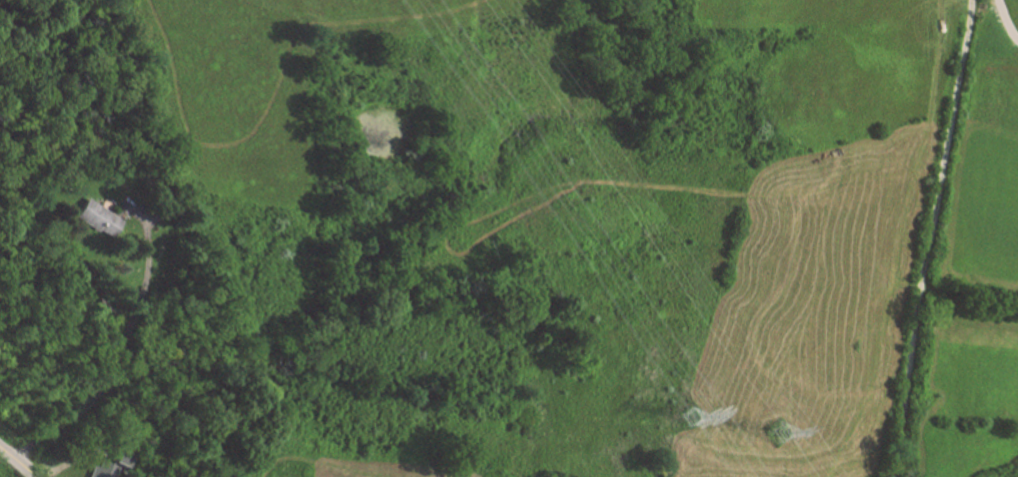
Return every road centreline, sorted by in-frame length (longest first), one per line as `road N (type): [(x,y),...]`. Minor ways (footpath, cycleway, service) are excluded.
road 1 (track): [(972,0),(893,476)]

